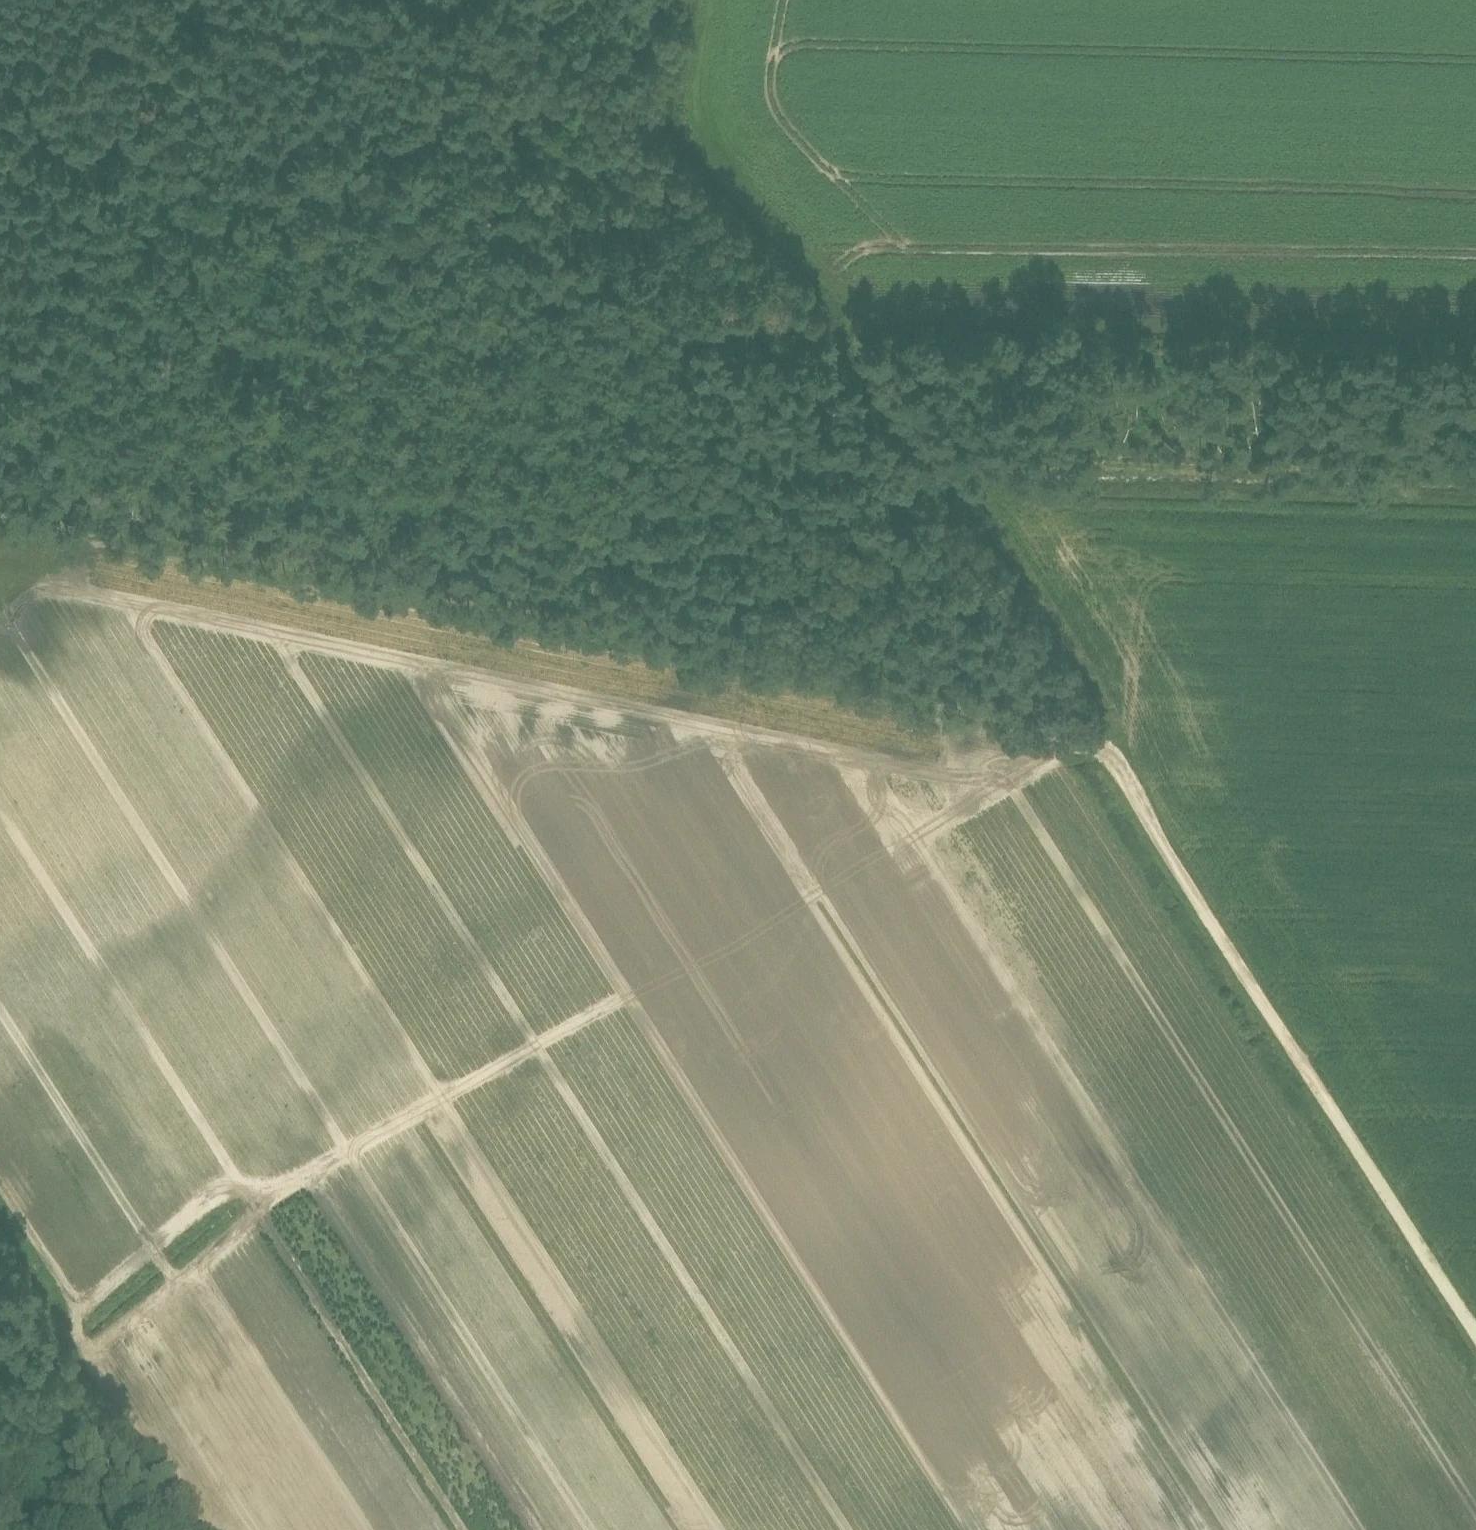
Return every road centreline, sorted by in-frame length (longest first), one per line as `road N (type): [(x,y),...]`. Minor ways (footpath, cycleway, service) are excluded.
road 1 (track): [(1475,1334),(1108,754)]

